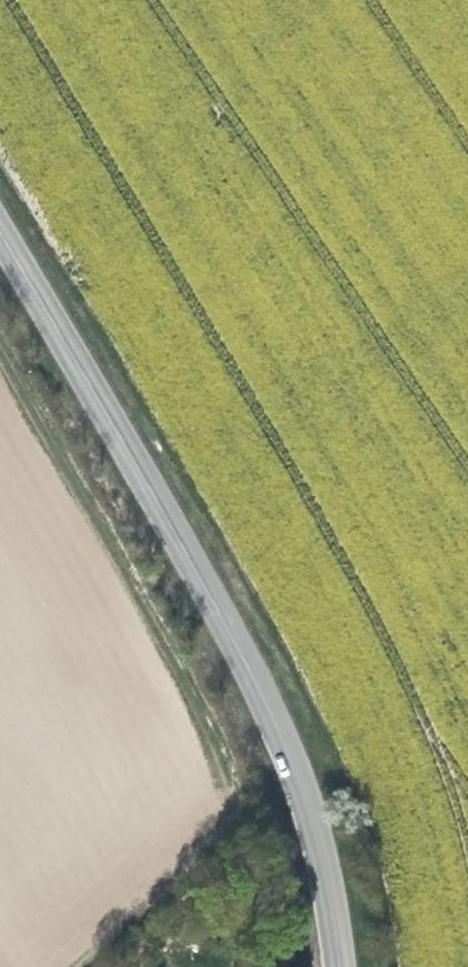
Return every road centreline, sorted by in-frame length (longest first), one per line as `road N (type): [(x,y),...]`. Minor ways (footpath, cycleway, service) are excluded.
road 1 (tertiary): [(331,966),(320,868),(284,736),(199,570),(0,243)]
road 2 (track): [(0,356),(191,689),(230,785),(219,822),(167,894),(78,966)]

